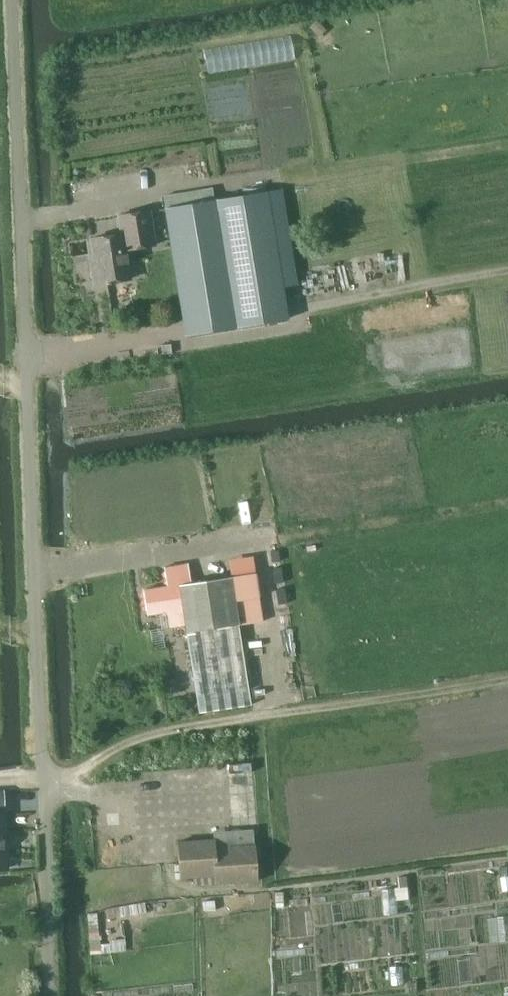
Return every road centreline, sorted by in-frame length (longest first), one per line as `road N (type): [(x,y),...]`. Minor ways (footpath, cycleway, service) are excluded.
road 1 (unclassified): [(15,0),(48,995)]
road 2 (track): [(41,776),(73,772),(163,732),(507,677)]
road 3 (track): [(312,306),(507,270)]

